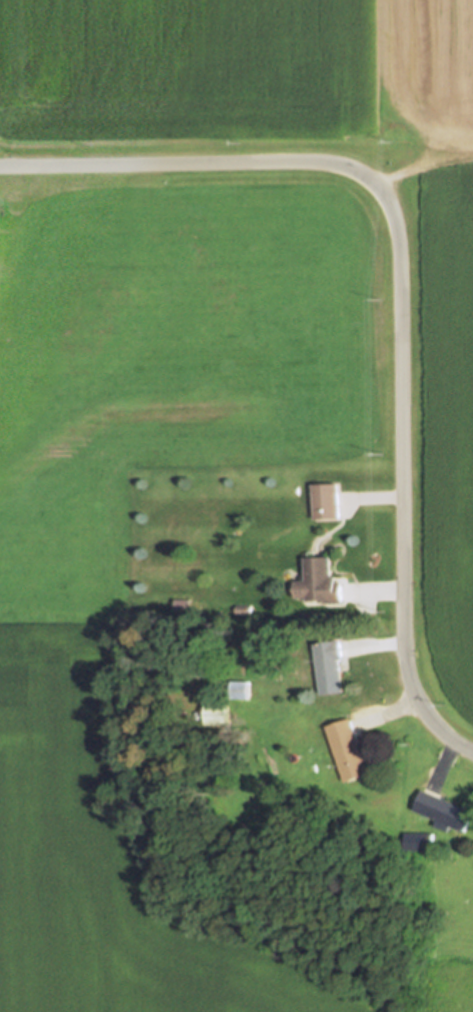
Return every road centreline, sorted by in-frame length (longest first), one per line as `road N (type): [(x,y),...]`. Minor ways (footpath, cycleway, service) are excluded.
road 1 (residential): [(472,752),(433,725),(405,661),(397,231),(388,196),(356,169),(321,161),(0,165)]

